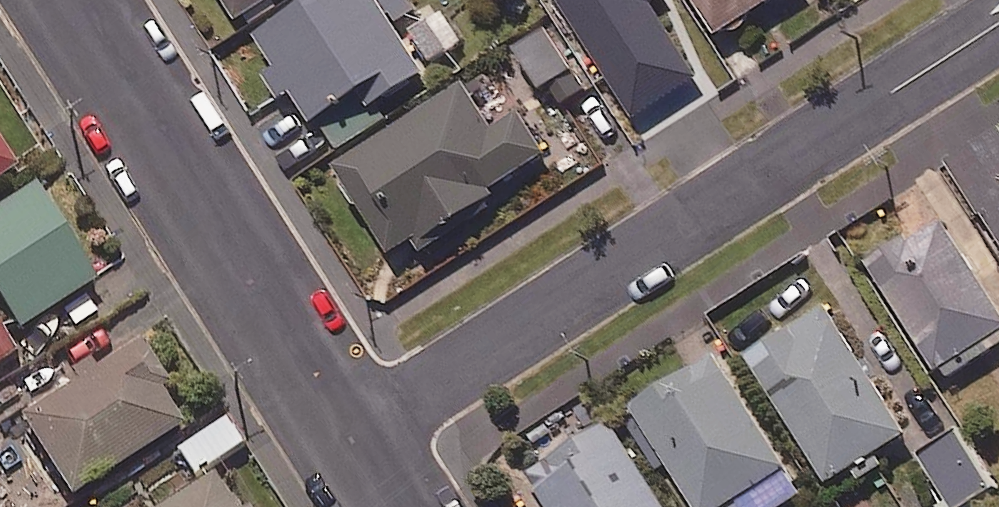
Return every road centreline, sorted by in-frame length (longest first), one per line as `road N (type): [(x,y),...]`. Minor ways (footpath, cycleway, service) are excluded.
road 1 (residential): [(351,439),(998,24)]
road 2 (residential): [(351,439),(75,0)]

